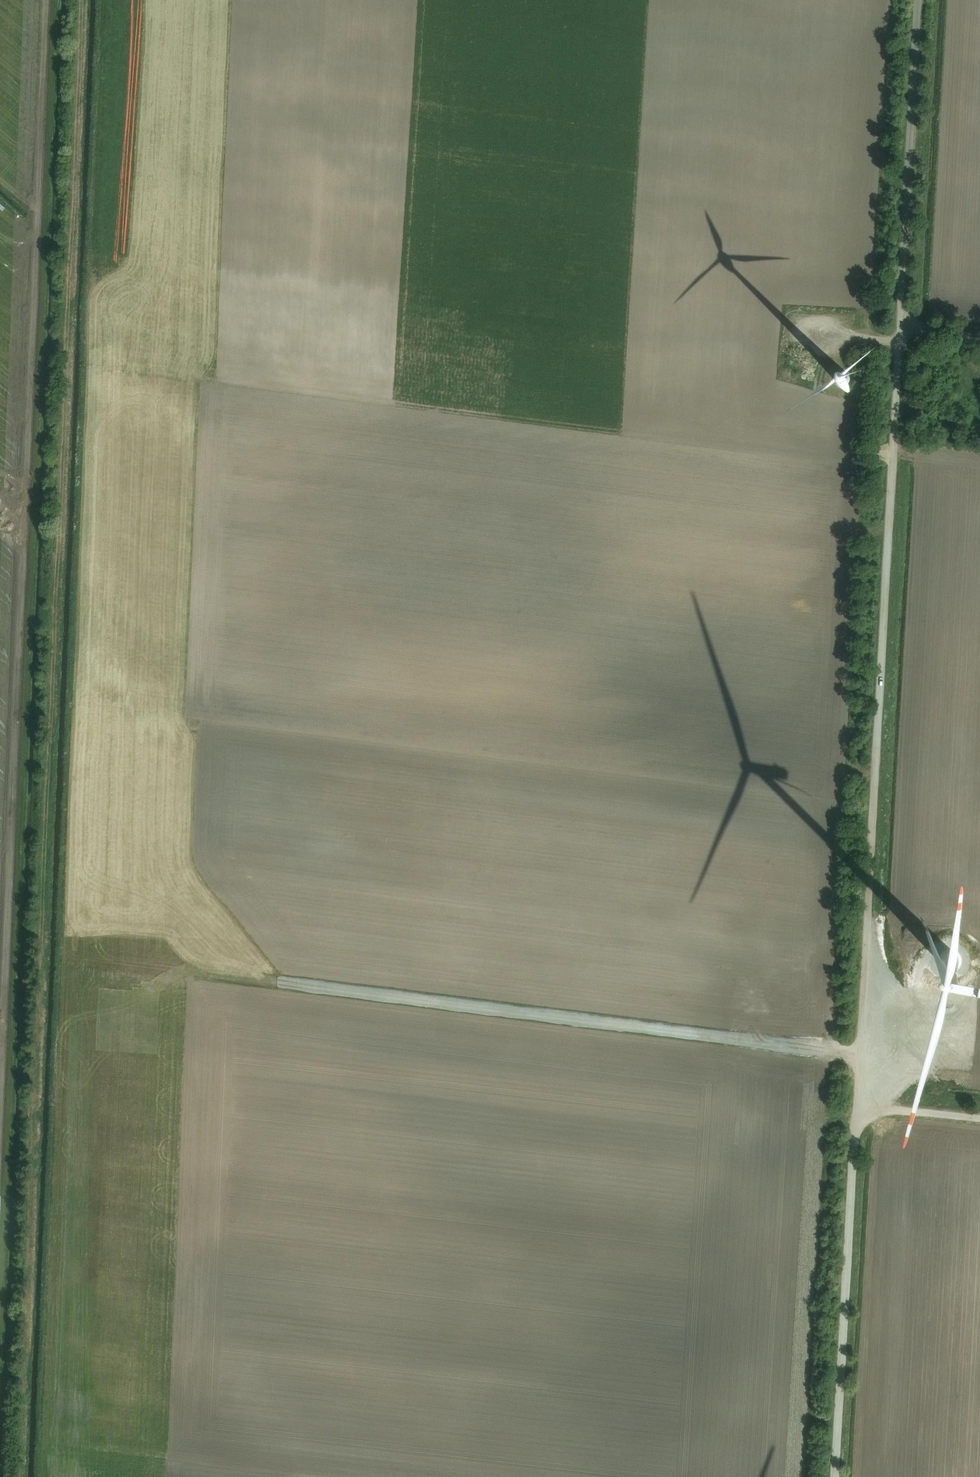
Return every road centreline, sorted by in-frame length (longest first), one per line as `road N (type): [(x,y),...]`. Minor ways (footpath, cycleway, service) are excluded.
road 1 (track): [(917,0),(832,1476)]
road 2 (track): [(896,341),(804,322),(798,336),(805,352),(839,345)]
road 3 (track): [(850,1116),(979,1116)]

